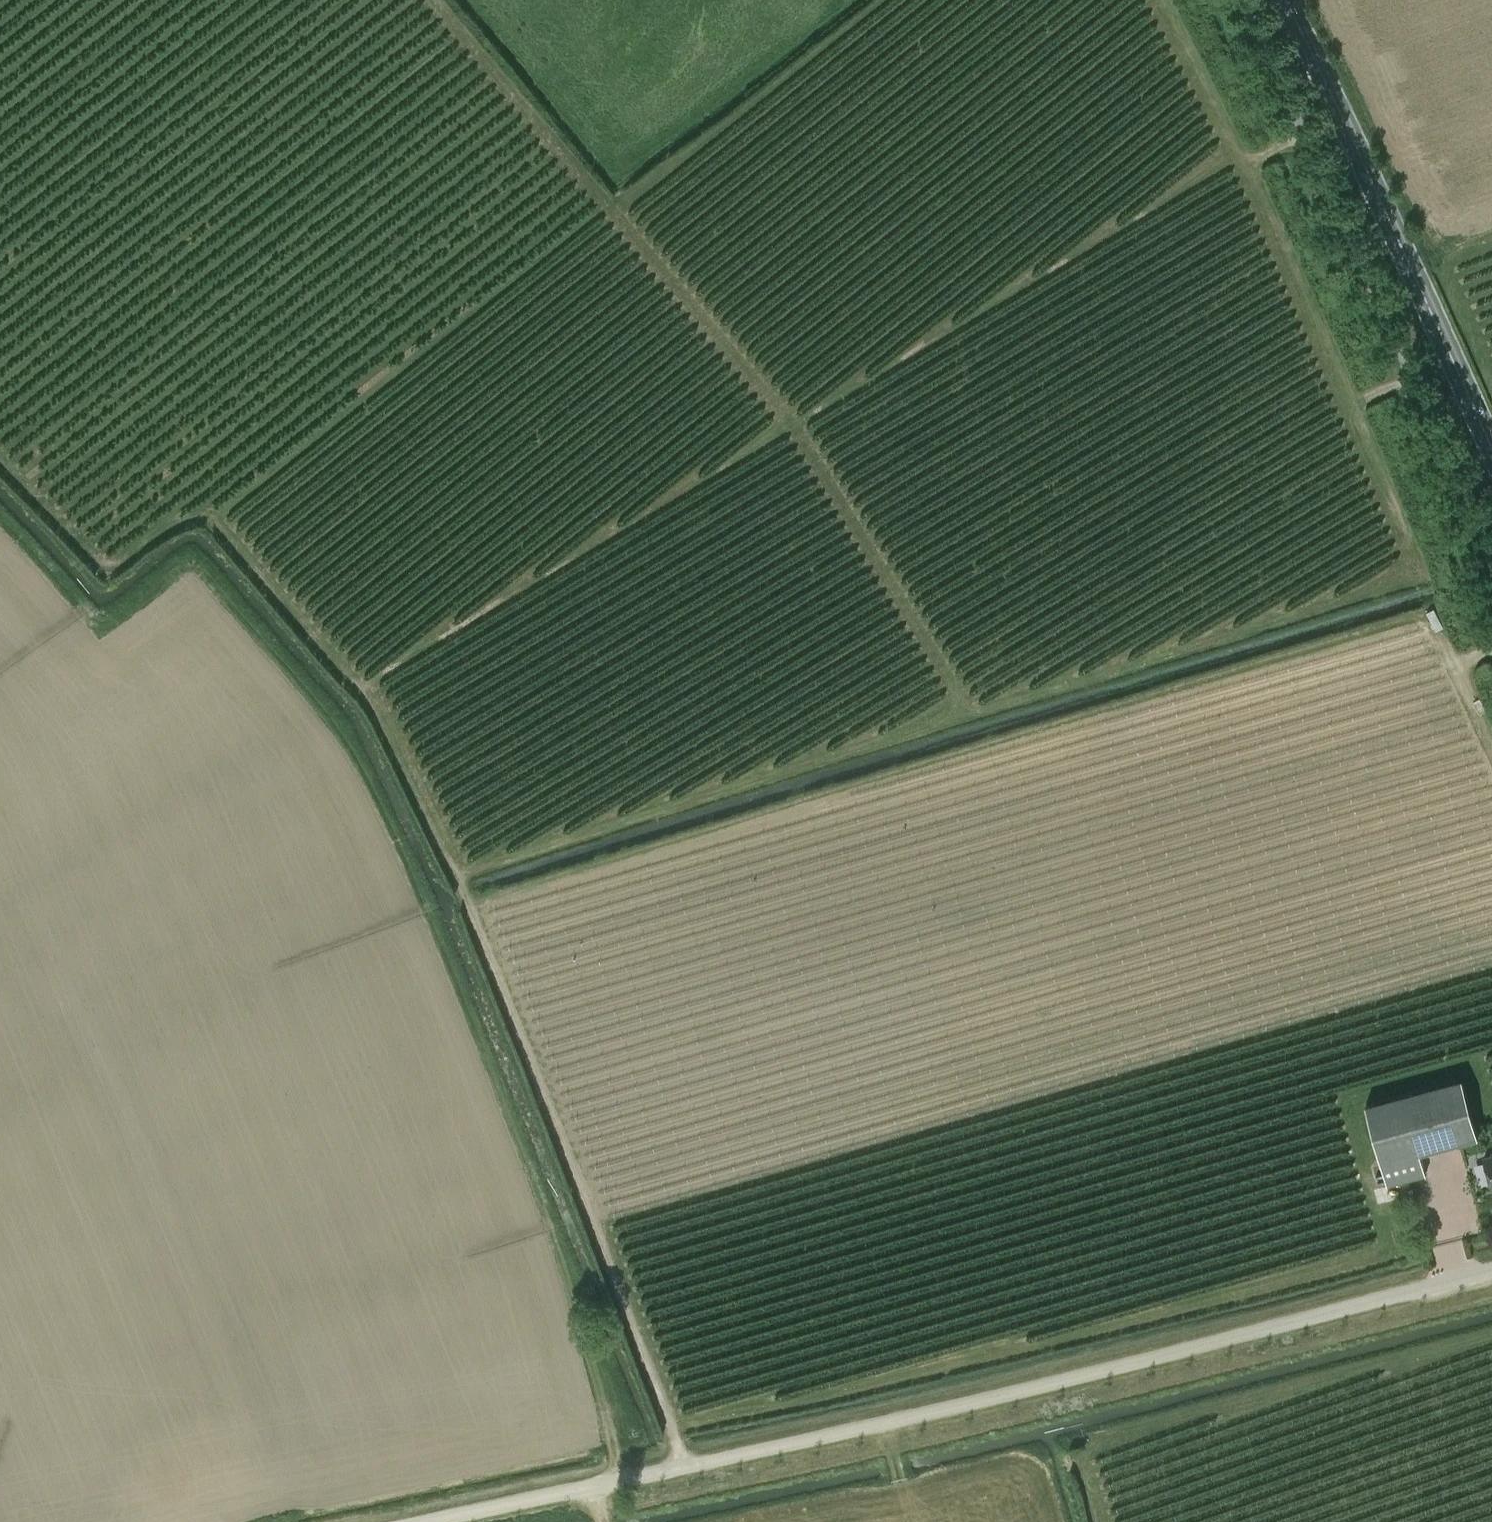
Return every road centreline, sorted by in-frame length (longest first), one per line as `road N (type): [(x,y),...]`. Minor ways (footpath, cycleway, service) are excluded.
road 1 (unclassified): [(419,1521),(959,1405),(1491,1266)]
road 2 (secondary): [(1491,445),(1286,0)]

